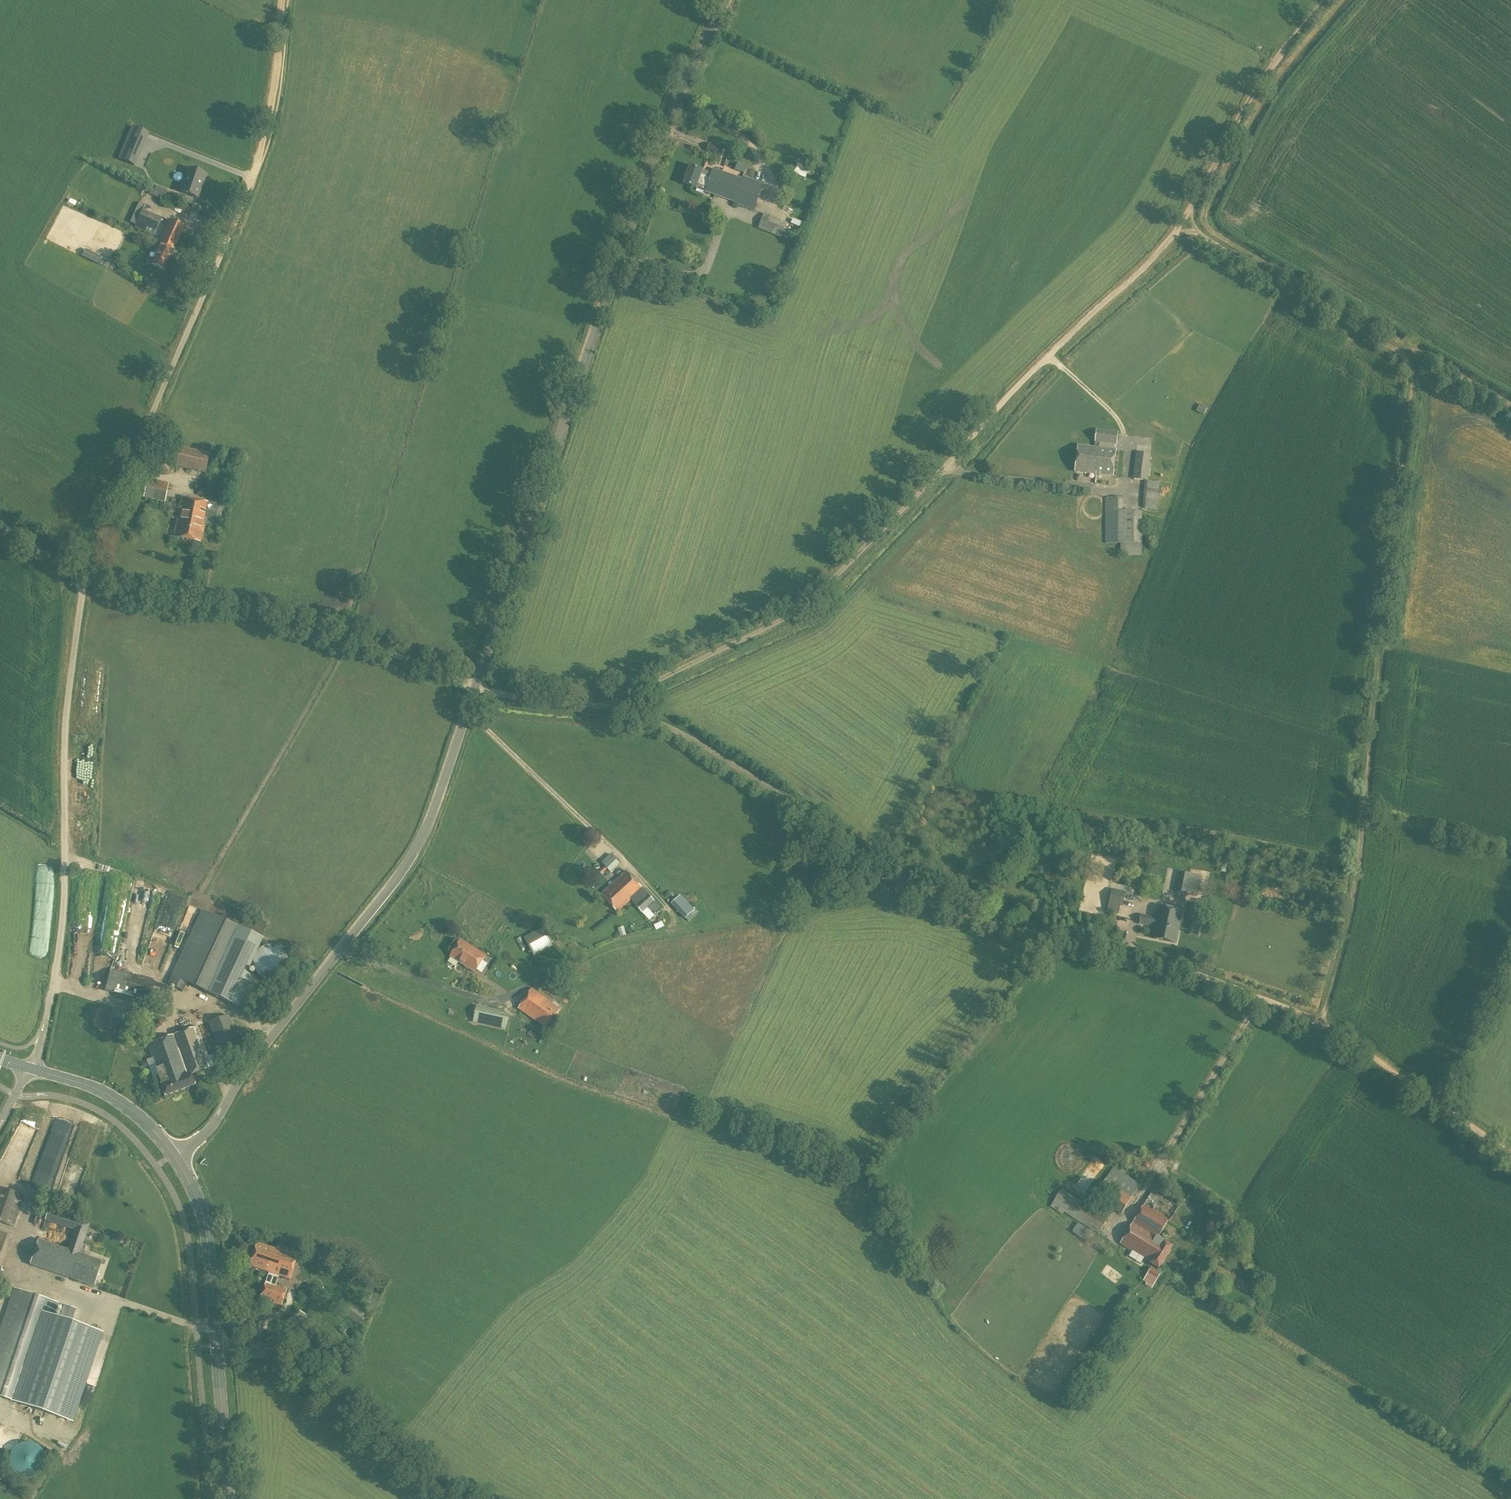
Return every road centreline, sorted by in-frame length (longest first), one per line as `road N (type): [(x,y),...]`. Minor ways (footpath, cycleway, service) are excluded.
road 1 (track): [(1320,1023),(1350,902),(1415,369),(1400,349),(1185,224)]
road 2 (unclassified): [(1296,1012),(1161,958),(1021,931),(938,902),(713,750),(611,707)]
road 3 (unclassified): [(474,687),(659,140),(721,0)]
road 4 (track): [(340,950),(483,998),(508,995),(624,941),(910,889)]
road 5 (track): [(1321,0),(1285,41),(1185,224),(965,444)]
road 6 (unclassified): [(174,1156),(209,1130),(242,1074),(417,850),(474,687)]
road 7 (unclassified): [(31,1068),(64,918),(66,718),(84,577)]
road 8 (unclassified): [(611,707),(815,596),(965,444)]
road 9 (unclassified): [(84,577),(251,179)]
road 10 (track): [(84,577),(299,619),(474,687)]
road 11 (track): [(468,706),(688,929)]
road 12 (unclassified): [(454,1498),(280,1357),(217,1350)]
road 13 (track): [(1296,1012),(1360,1046),(1510,1154)]
road 14 (secondary): [(217,1350),(203,1221),(174,1156)]
road 15 (track): [(251,179),(281,0)]
road 16 (secondary): [(174,1156),(107,1093),(31,1068)]
road 17 (secondary): [(229,1498),(217,1350)]
road 18 (unclassified): [(611,707),(474,687)]

